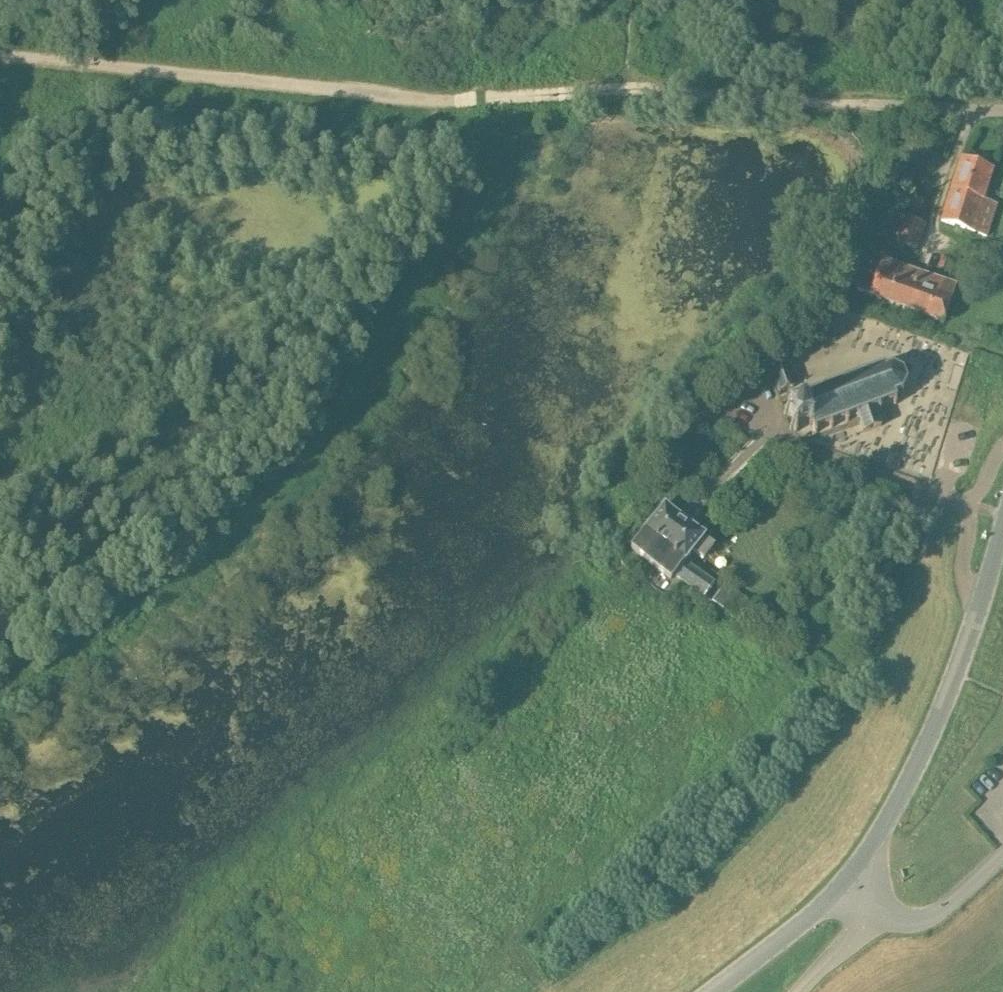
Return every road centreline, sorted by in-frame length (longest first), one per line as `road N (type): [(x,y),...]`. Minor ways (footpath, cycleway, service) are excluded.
road 1 (track): [(0,56),(439,97),(630,92)]
road 2 (tertiary): [(711,991),(800,924),(858,864),(898,798),(952,673),(1002,524)]
road 3 (unclassified): [(754,98),(1002,109)]
road 4 (track): [(630,92),(754,98)]

